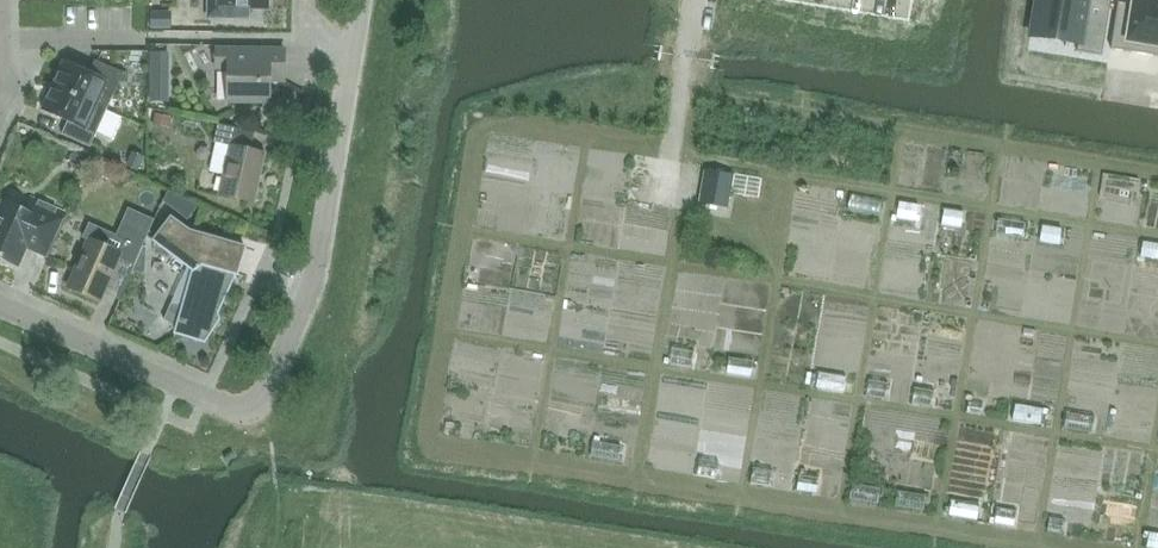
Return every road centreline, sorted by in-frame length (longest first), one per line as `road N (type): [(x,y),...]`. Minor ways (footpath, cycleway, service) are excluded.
road 1 (residential): [(353,48),(319,255),(265,400),(226,408),(0,307)]

